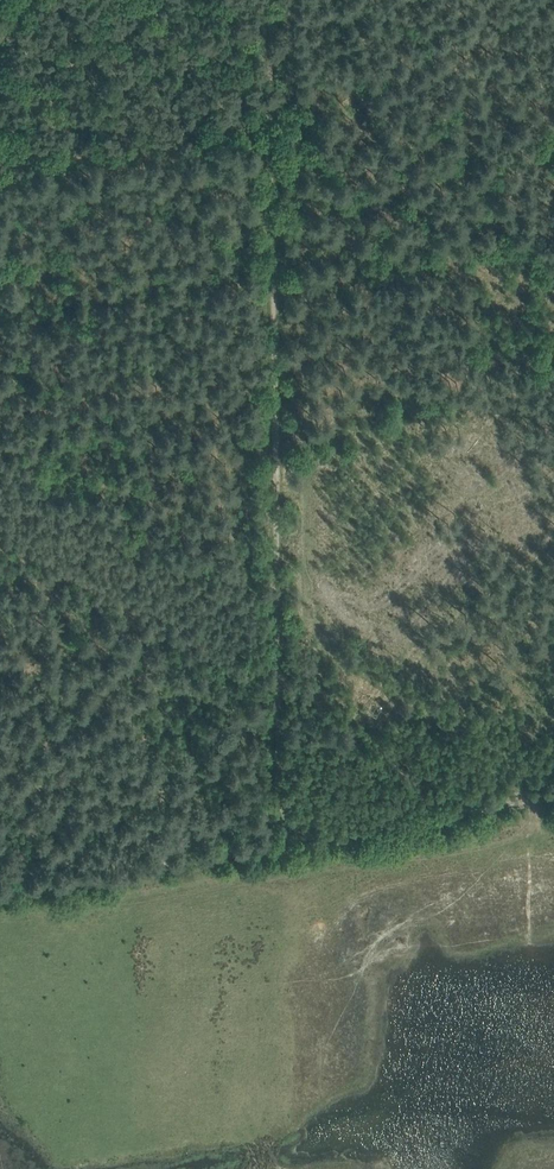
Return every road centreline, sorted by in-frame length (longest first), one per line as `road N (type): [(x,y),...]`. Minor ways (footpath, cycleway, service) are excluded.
road 1 (track): [(275,846),(269,120)]
road 2 (track): [(553,797),(275,846)]

